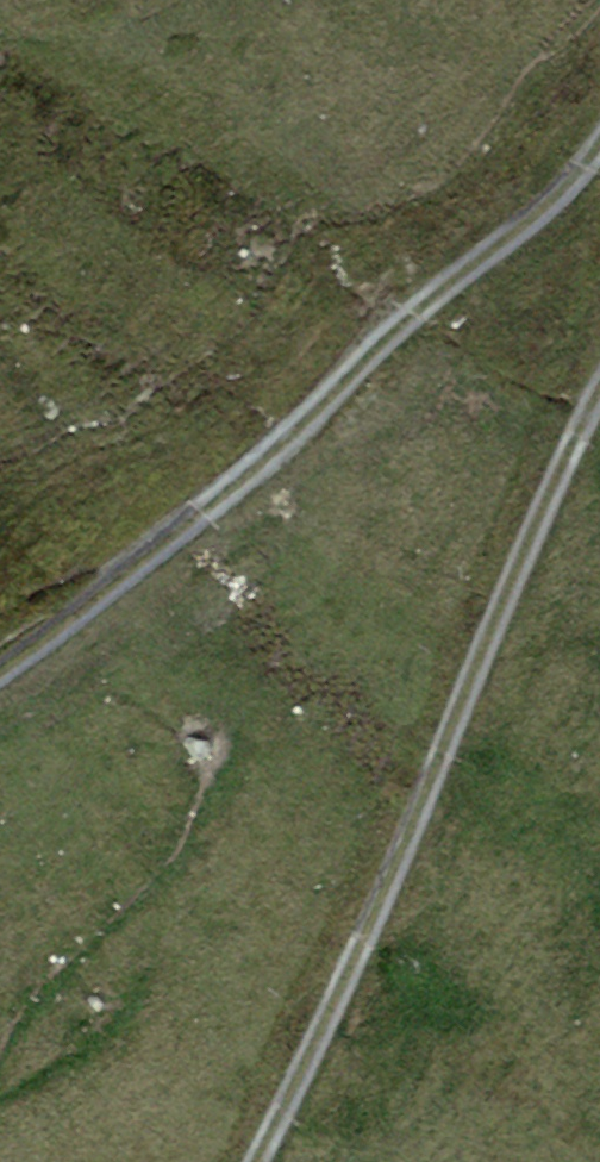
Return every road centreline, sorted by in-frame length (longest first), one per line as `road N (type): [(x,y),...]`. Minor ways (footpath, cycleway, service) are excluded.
road 1 (track): [(257,1161),(362,945),(599,392)]
road 2 (track): [(599,142),(266,464),(0,671)]

